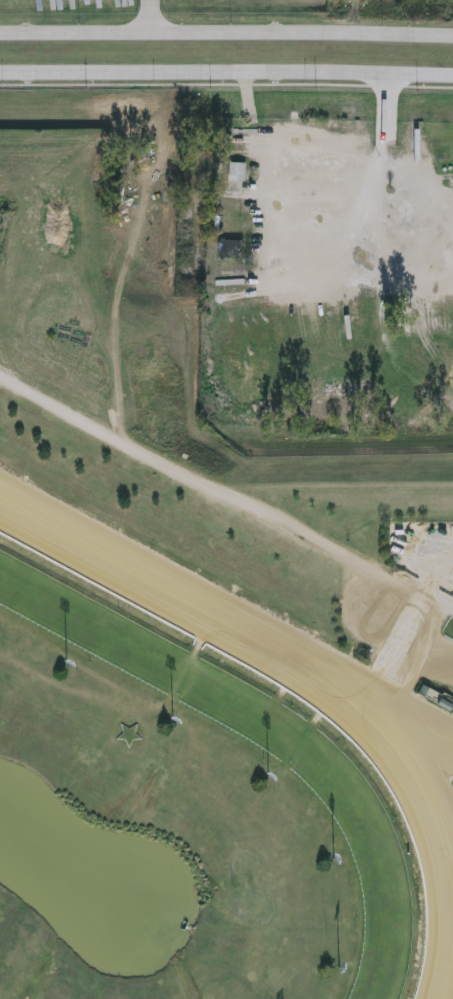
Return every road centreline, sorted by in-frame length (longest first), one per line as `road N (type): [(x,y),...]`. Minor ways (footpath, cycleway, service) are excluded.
road 1 (secondary): [(0,75),(452,77)]
road 2 (secondary): [(452,33),(0,33)]

